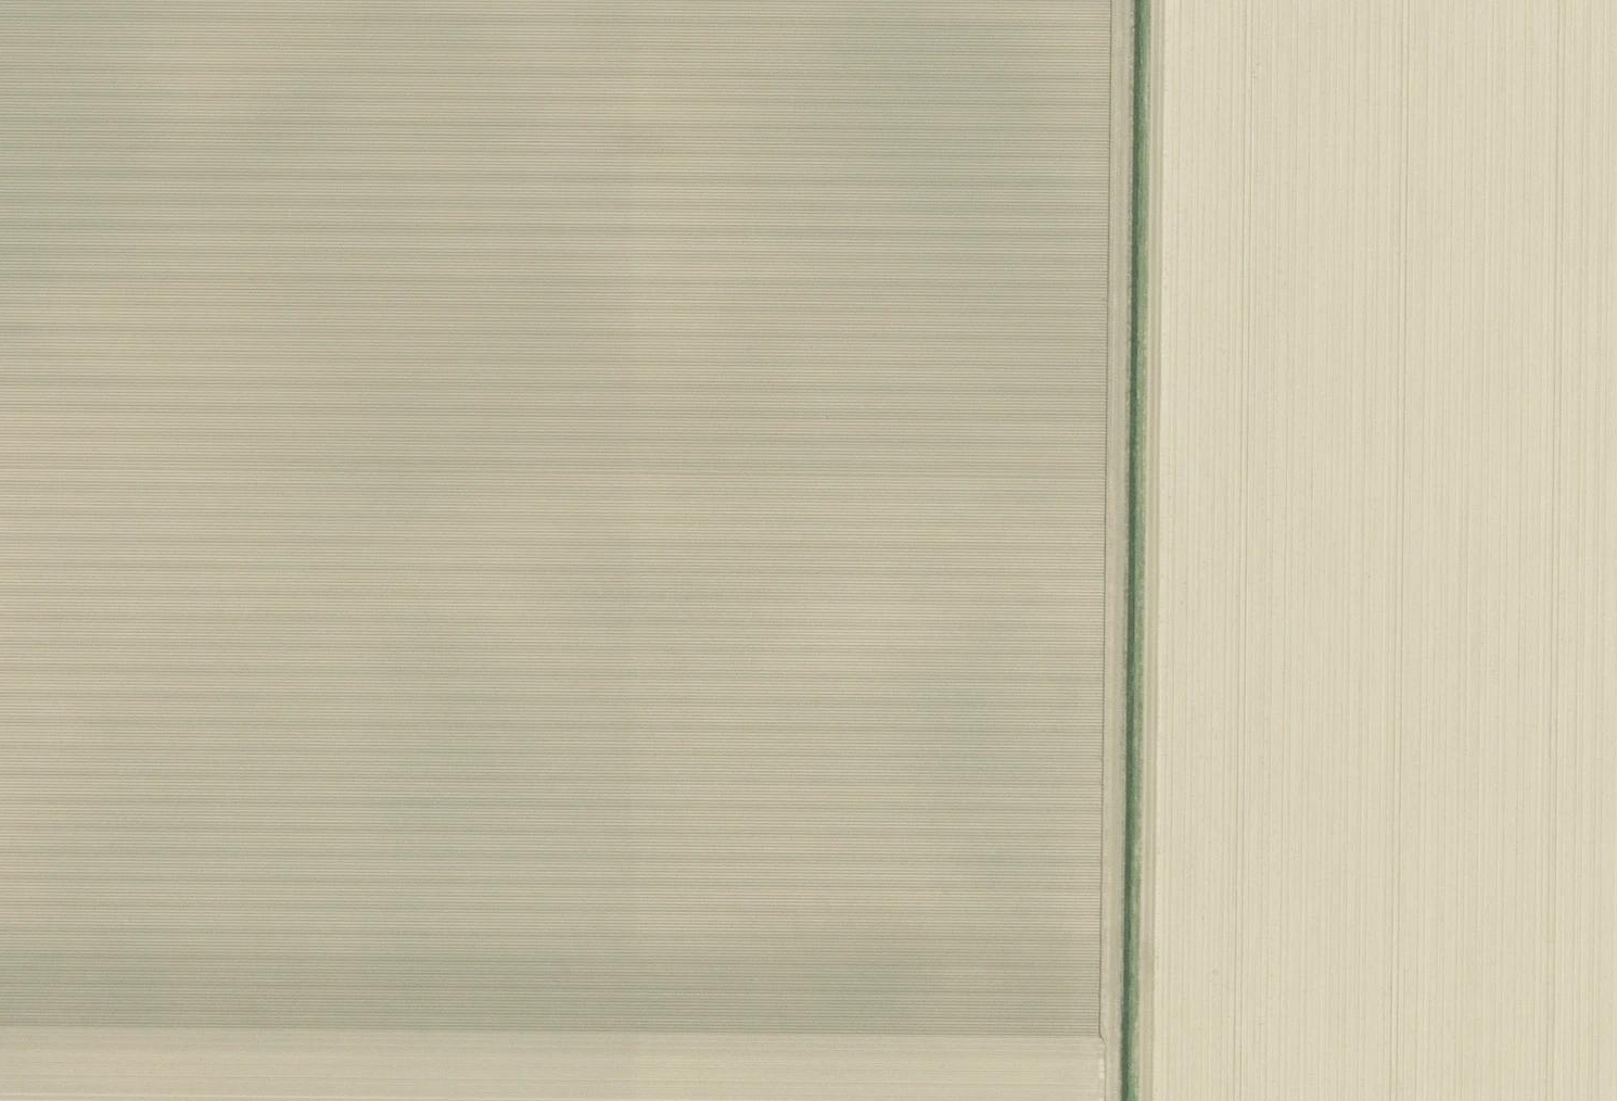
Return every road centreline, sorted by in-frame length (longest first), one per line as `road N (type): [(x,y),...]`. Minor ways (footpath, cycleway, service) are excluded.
road 1 (track): [(1150,0),(1136,1100)]

